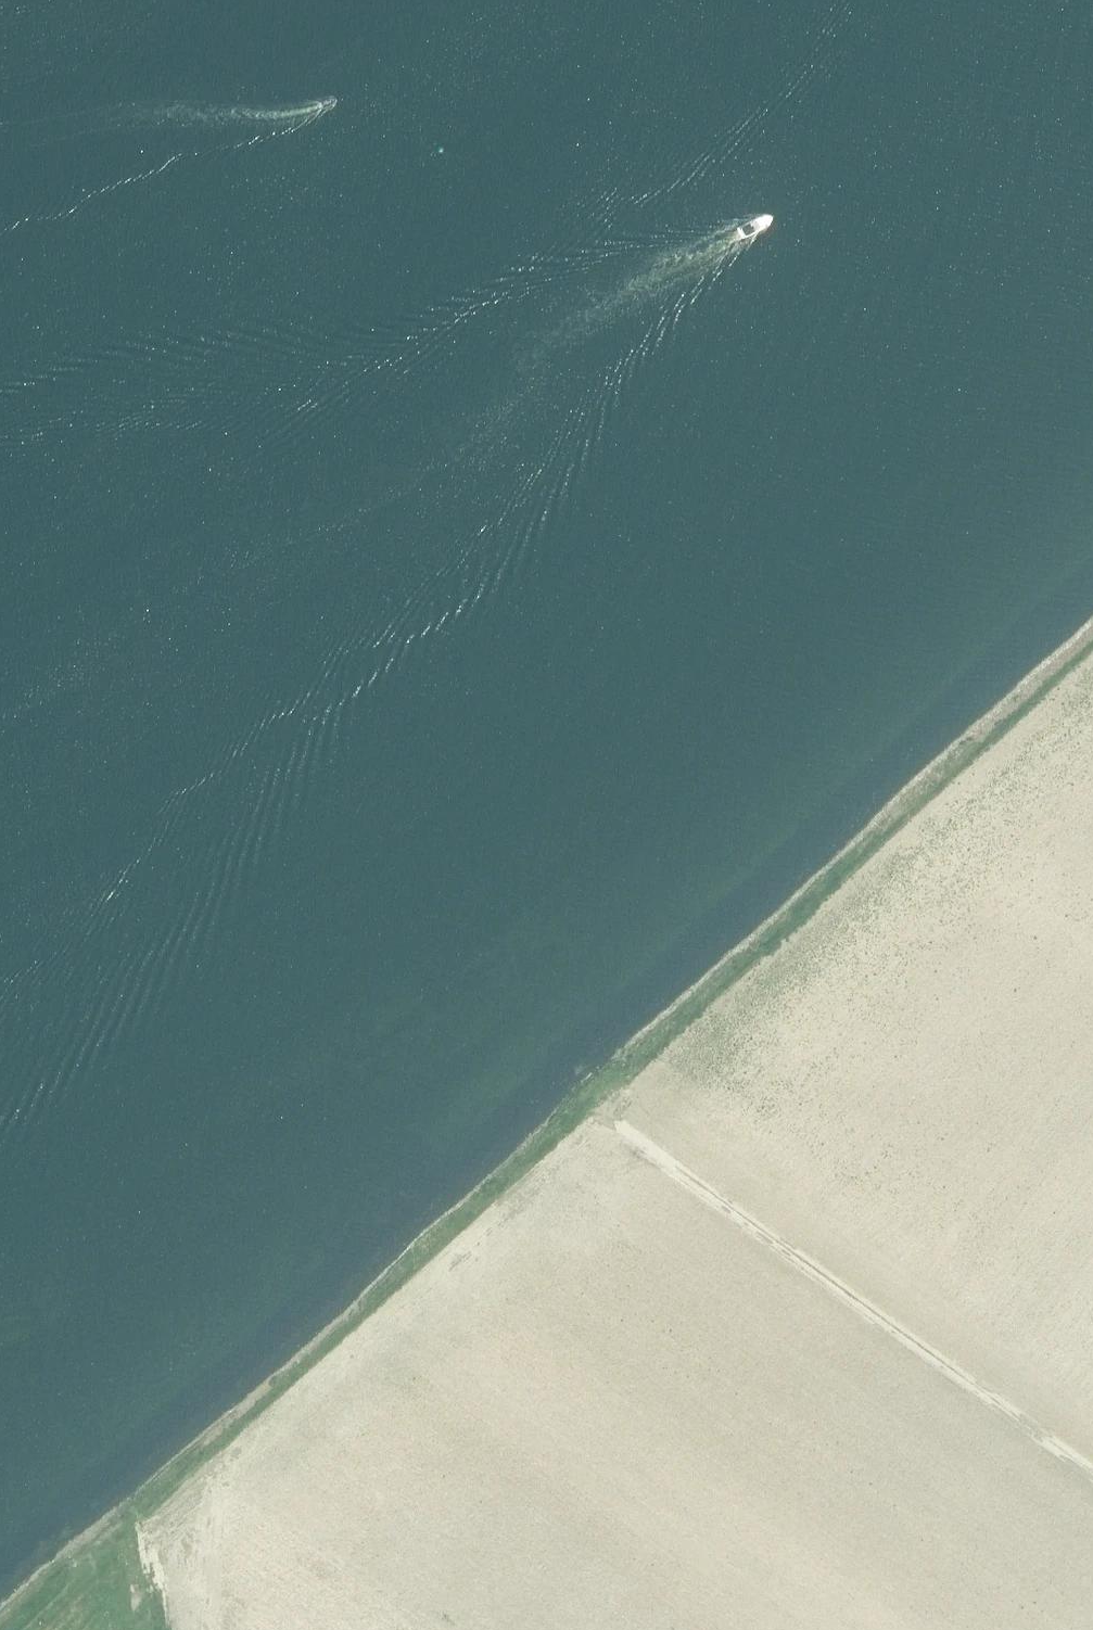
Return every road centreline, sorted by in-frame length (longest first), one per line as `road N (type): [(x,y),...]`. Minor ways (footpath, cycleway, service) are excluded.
road 1 (track): [(629,1128),(1092,1469)]

